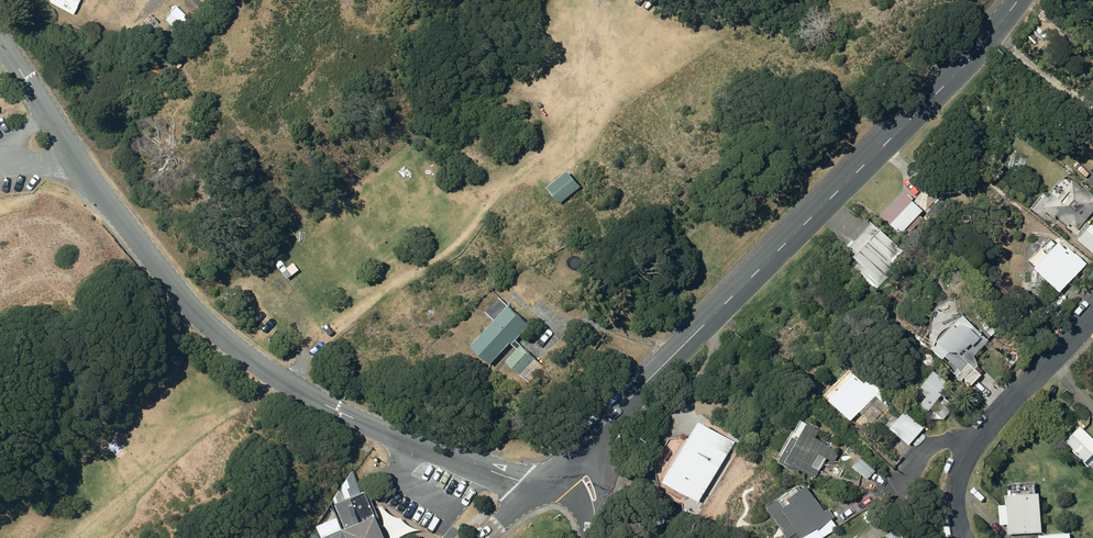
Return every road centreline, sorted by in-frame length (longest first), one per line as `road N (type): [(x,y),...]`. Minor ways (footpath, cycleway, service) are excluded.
road 1 (tertiary): [(561,469),(871,160),(987,40),(1013,0)]
road 2 (residential): [(962,537),(955,508),(971,443),(1092,313)]

